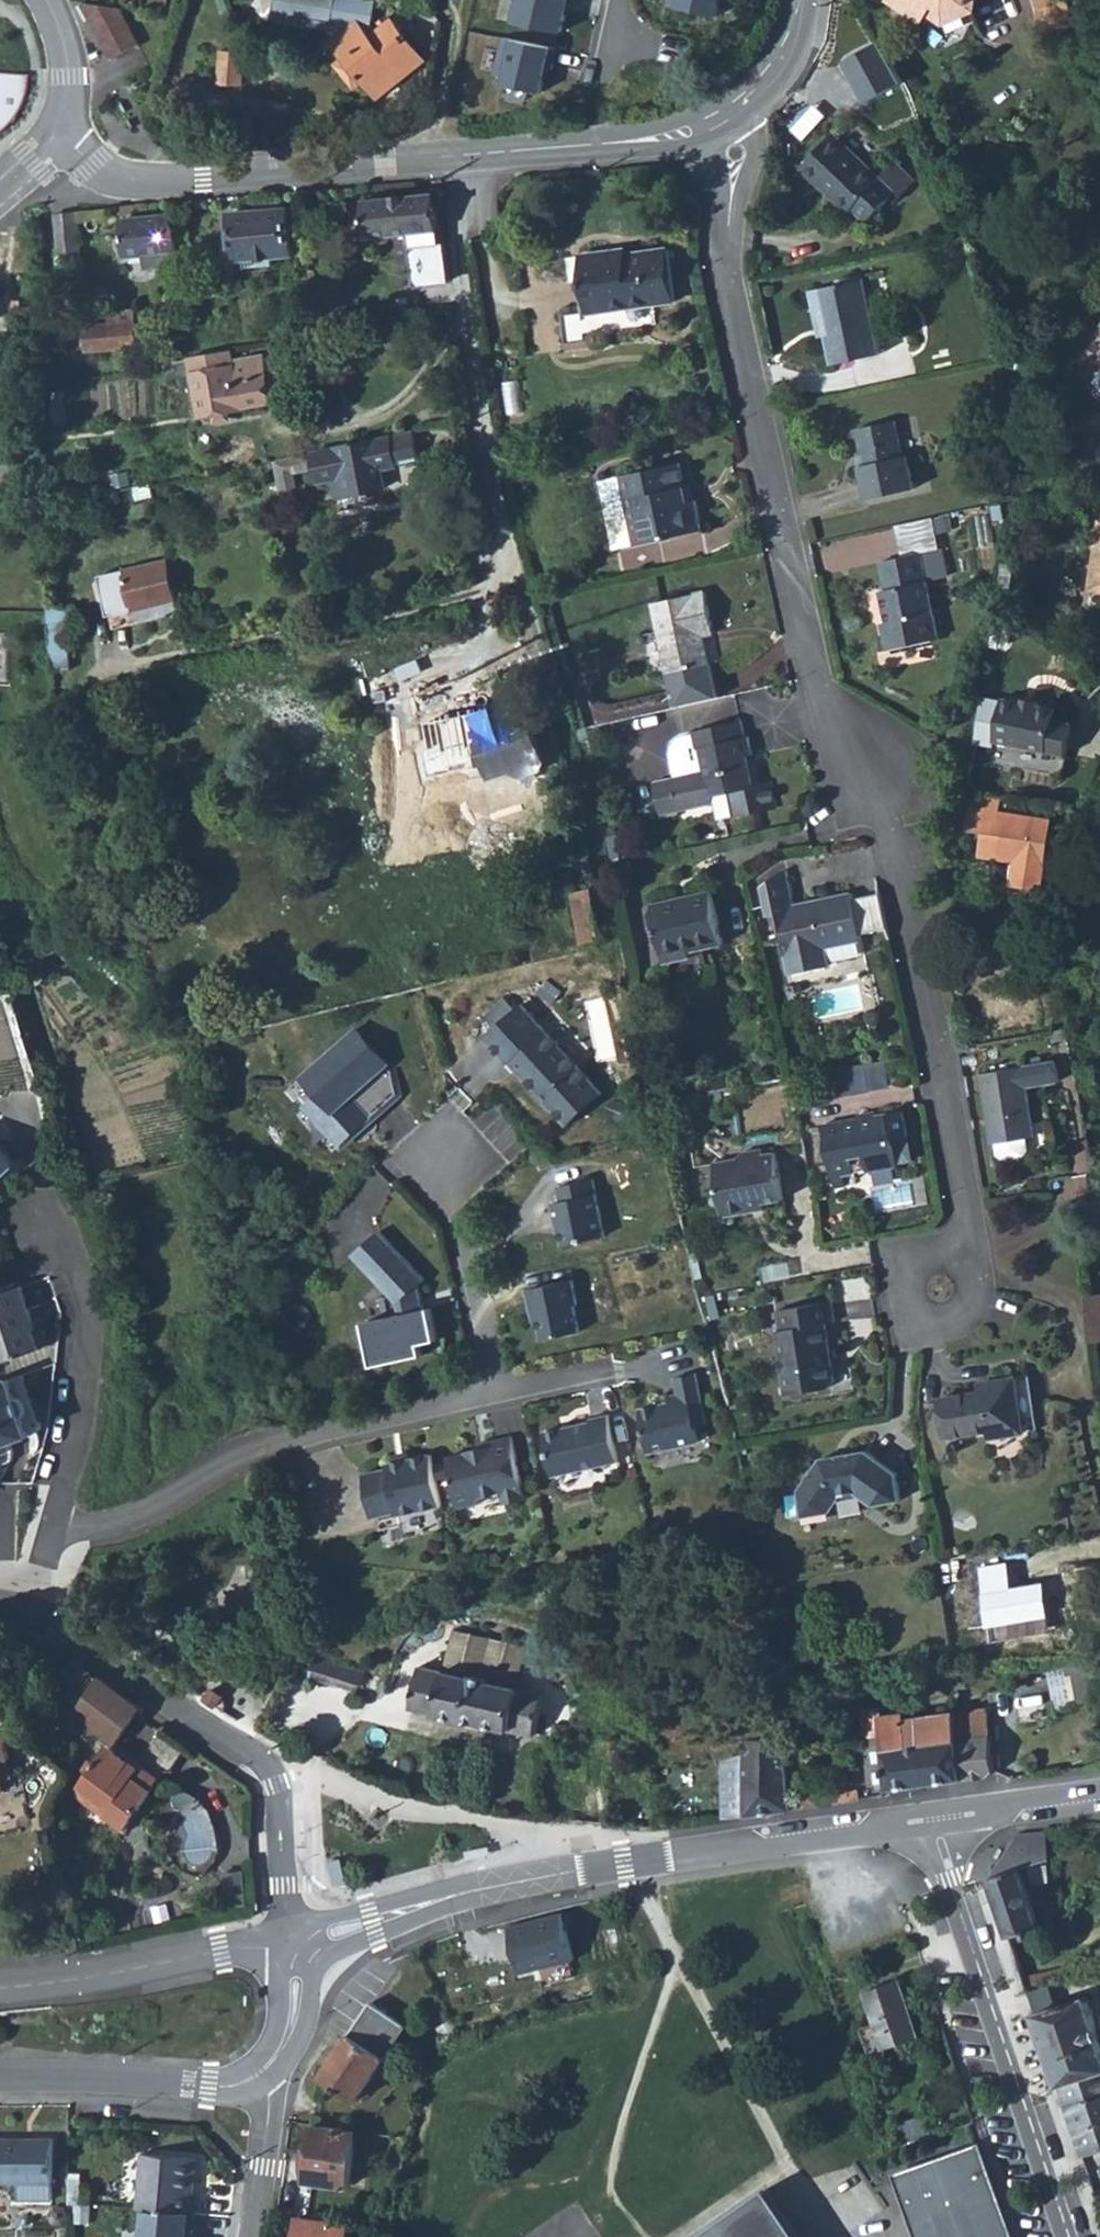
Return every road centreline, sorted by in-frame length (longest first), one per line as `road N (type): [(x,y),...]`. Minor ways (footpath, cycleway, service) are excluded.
road 1 (residential): [(948,1258),(965,1218),(895,825),(864,757),(816,690),(724,268),(729,221)]
road 2 (tertiary): [(293,1949),(342,1927),(527,1880),(923,1816)]
road 3 (residential): [(293,1949),(276,1781),(18,1604)]
road 4 (residential): [(52,1523),(81,1528),(138,1518),(258,1443),(494,1392)]
road 5 (residential): [(923,1816),(1063,2236)]
road 6 (tertiary): [(182,183),(605,143)]
road 7 (residential): [(52,1523),(77,1436),(94,1309),(63,1224),(41,1231)]
road 8 (tertiary): [(0,1990),(221,1950),(293,1949)]
road 9 (tertiary): [(0,2076),(210,2086),(262,2069)]
road 10 (residential): [(494,1392),(446,1157)]
road 11 (residential): [(948,1258),(910,1269),(900,1289),(913,1325),(936,1334),(958,1329),(973,1313),(977,1289),(960,1263)]
road 12 (tertiary): [(923,1816),(1099,1794)]
road 13 (residential): [(262,2069),(269,2095),(252,2236)]
road 14 (tertiary): [(742,120),(780,91),(797,59),(807,0)]
road 15 (tertiary): [(182,183),(110,169),(57,129)]
road 16 (tertiary): [(784,26),(731,91),(687,117)]
road 17 (tertiary): [(47,0),(69,95),(57,129)]
road 18 (tertiary): [(262,2069),(289,2018),(293,1949)]

